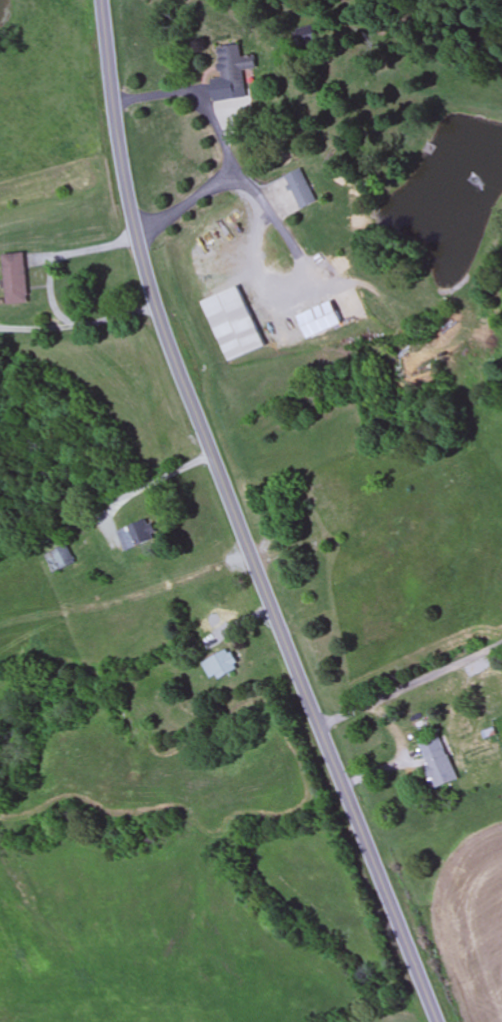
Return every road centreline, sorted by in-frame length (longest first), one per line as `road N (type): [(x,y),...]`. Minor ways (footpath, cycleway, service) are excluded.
road 1 (primary): [(435,1021),(155,305),(119,154),(100,0)]
road 2 (residential): [(318,727),(501,645)]

